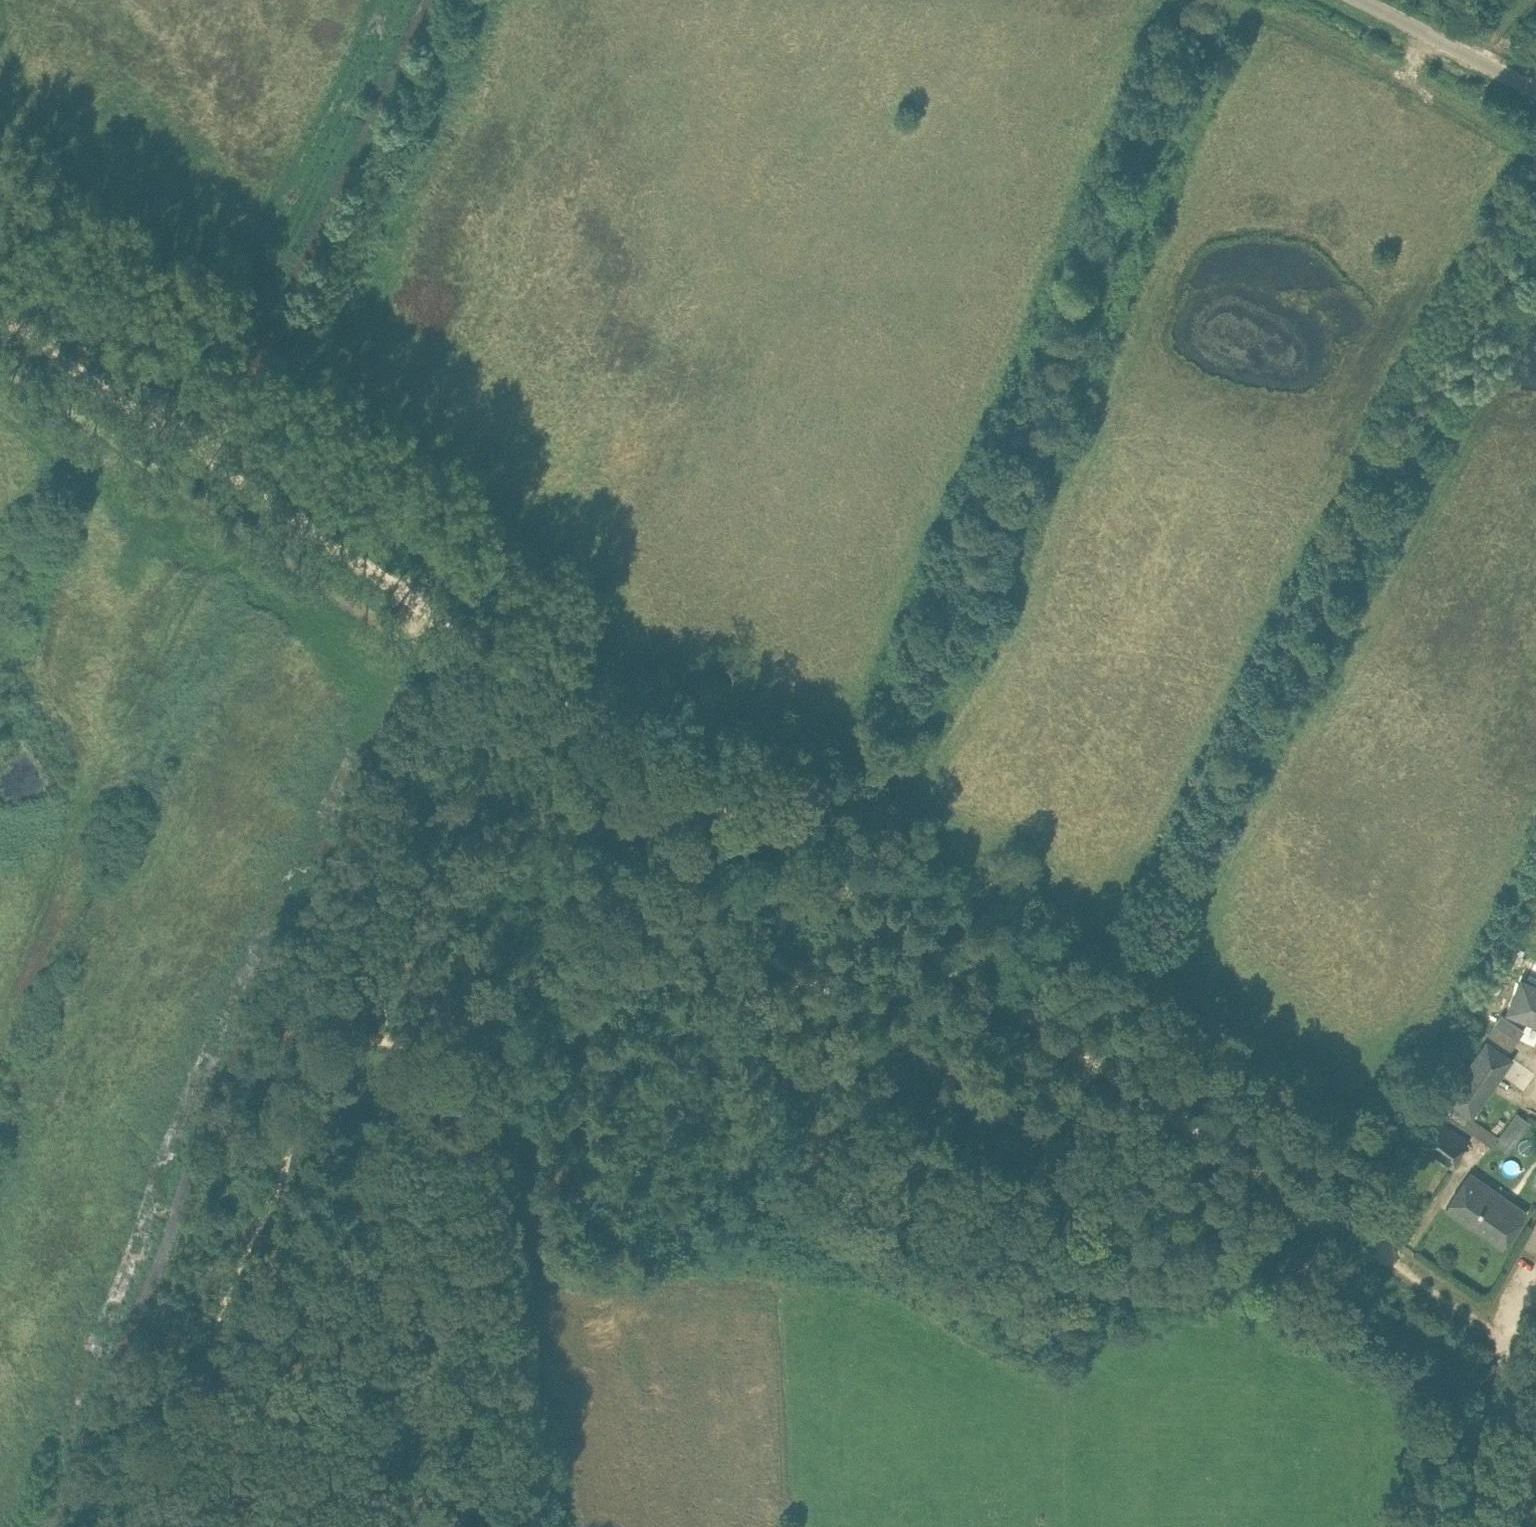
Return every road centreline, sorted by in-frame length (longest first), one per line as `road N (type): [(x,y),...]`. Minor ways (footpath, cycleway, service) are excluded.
road 1 (track): [(1354,1236),(0,314)]
road 2 (track): [(1526,1364),(1354,1236)]
road 3 (unclassified): [(1535,92),(1356,0)]
road 4 (unclassified): [(1450,1526),(1493,1399),(1535,1348)]

